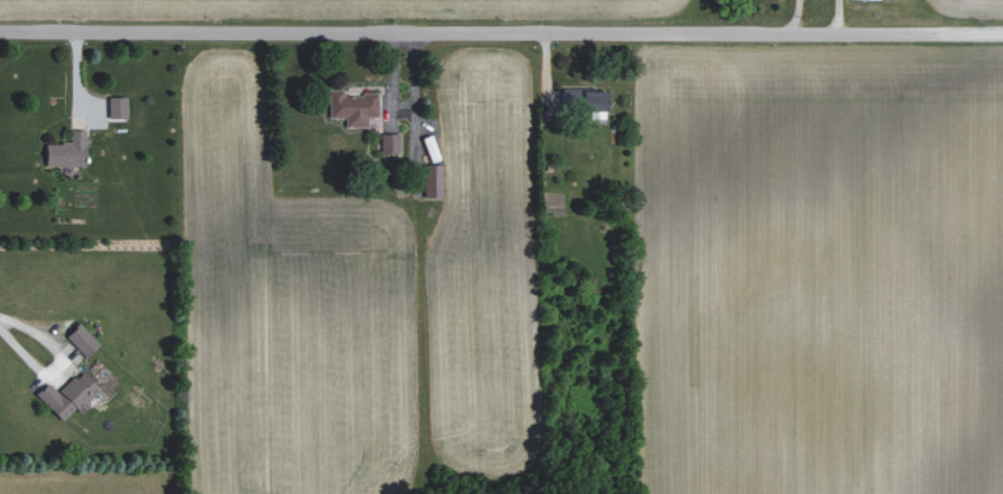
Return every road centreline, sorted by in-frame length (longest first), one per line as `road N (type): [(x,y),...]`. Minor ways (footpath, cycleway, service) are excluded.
road 1 (residential): [(0,32),(873,37)]
road 2 (residential): [(873,37),(1002,36)]

